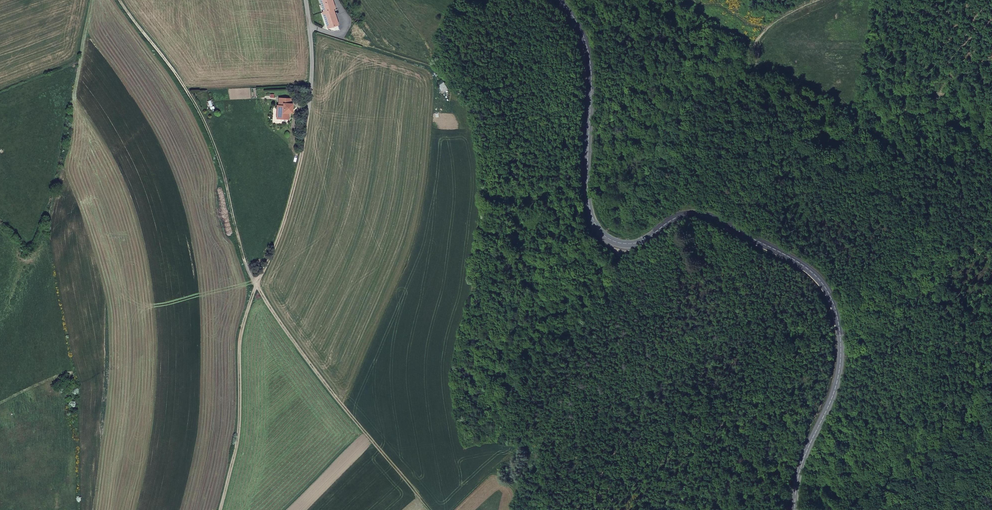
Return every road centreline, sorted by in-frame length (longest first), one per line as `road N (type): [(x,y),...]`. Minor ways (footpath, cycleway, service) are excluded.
road 1 (secondary): [(796,509),(799,477),(837,381),(834,308),(807,269),(710,218),(675,219),(637,244),(600,231),(588,187),(588,55),(560,0)]
road 2 (track): [(257,286),(204,117),(120,0)]
road 3 (residential): [(257,286),(304,143),(312,61),(303,0)]
road 4 (track): [(257,286),(377,450),(433,509)]
road 5 (track): [(220,509),(238,438),(240,334),(257,286)]

